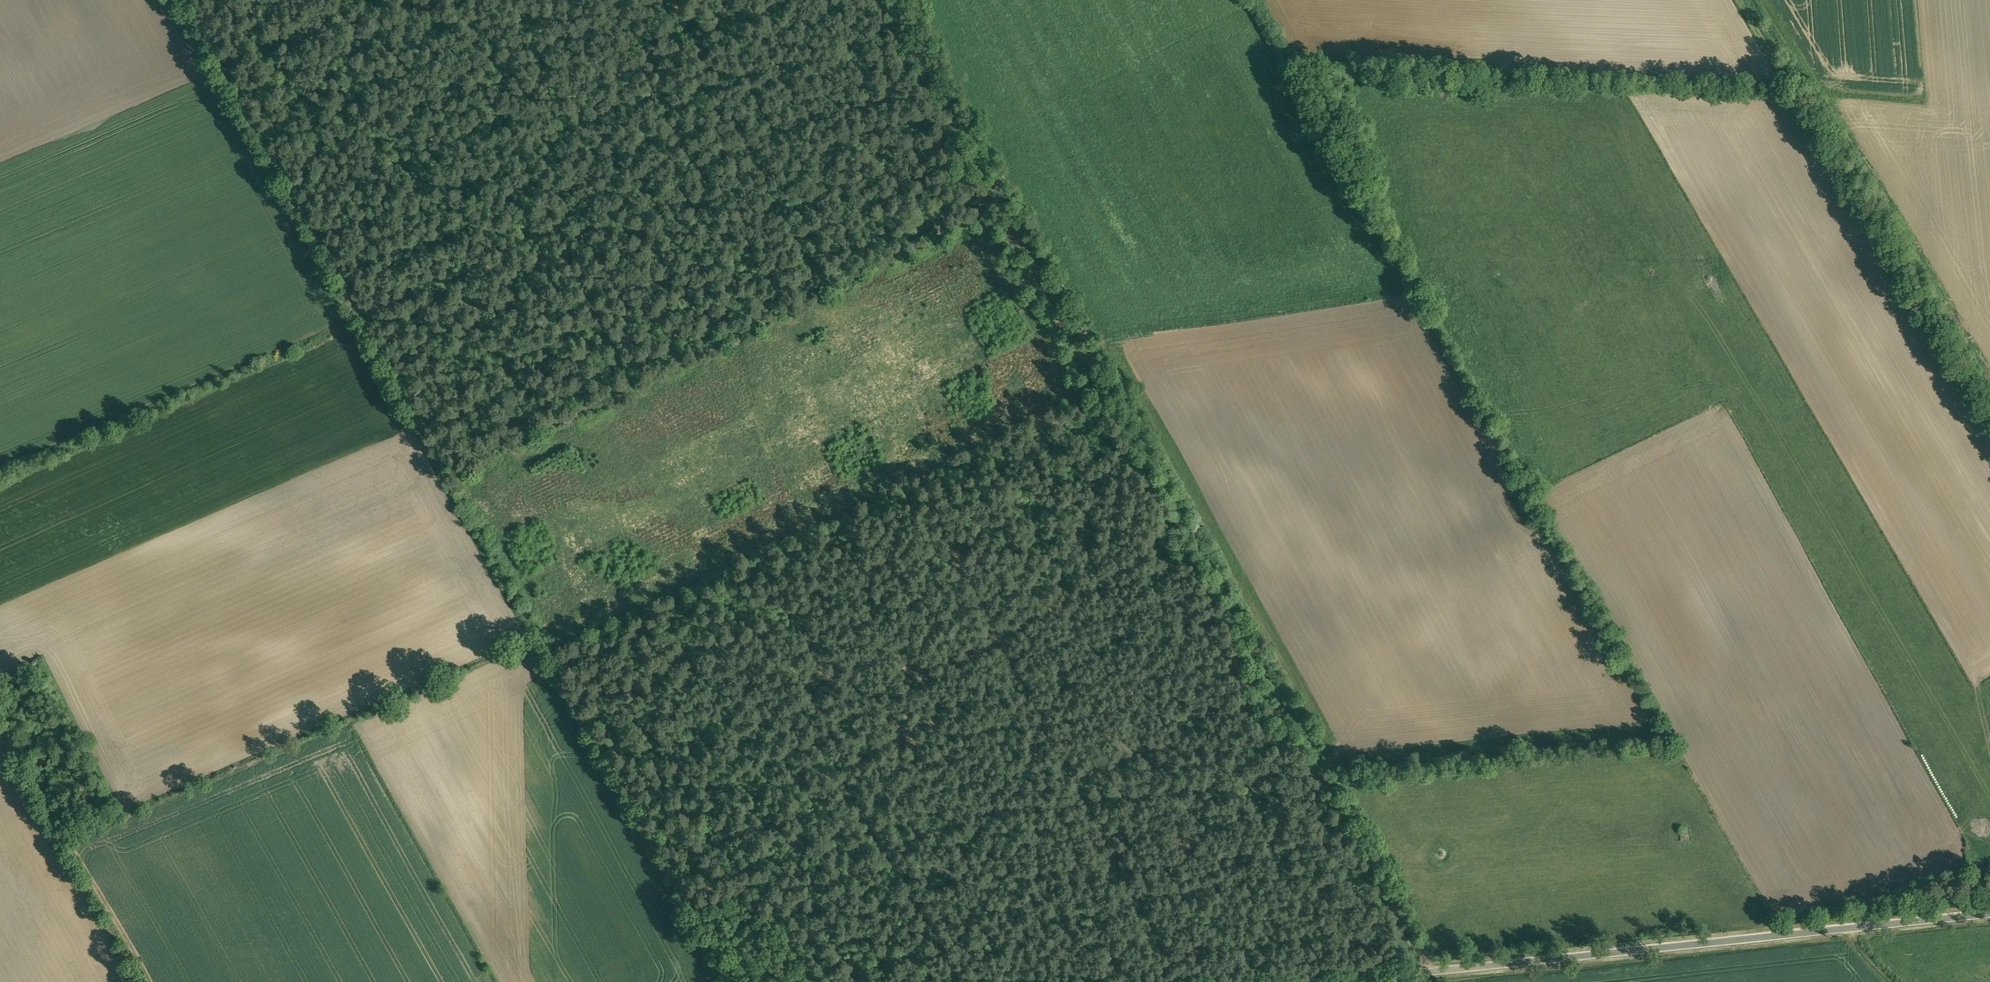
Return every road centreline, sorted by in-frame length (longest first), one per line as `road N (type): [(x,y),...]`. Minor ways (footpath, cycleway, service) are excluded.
road 1 (tertiary): [(1989,913),(1334,981)]
road 2 (track): [(438,0),(643,397)]

